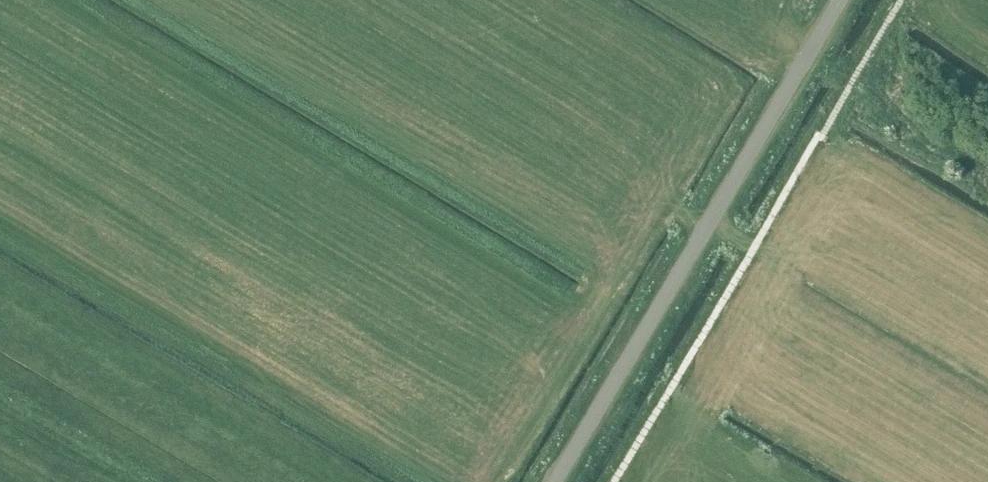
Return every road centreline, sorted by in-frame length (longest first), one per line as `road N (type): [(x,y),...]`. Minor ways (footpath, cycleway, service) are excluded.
road 1 (unclassified): [(573,481),(845,0)]

